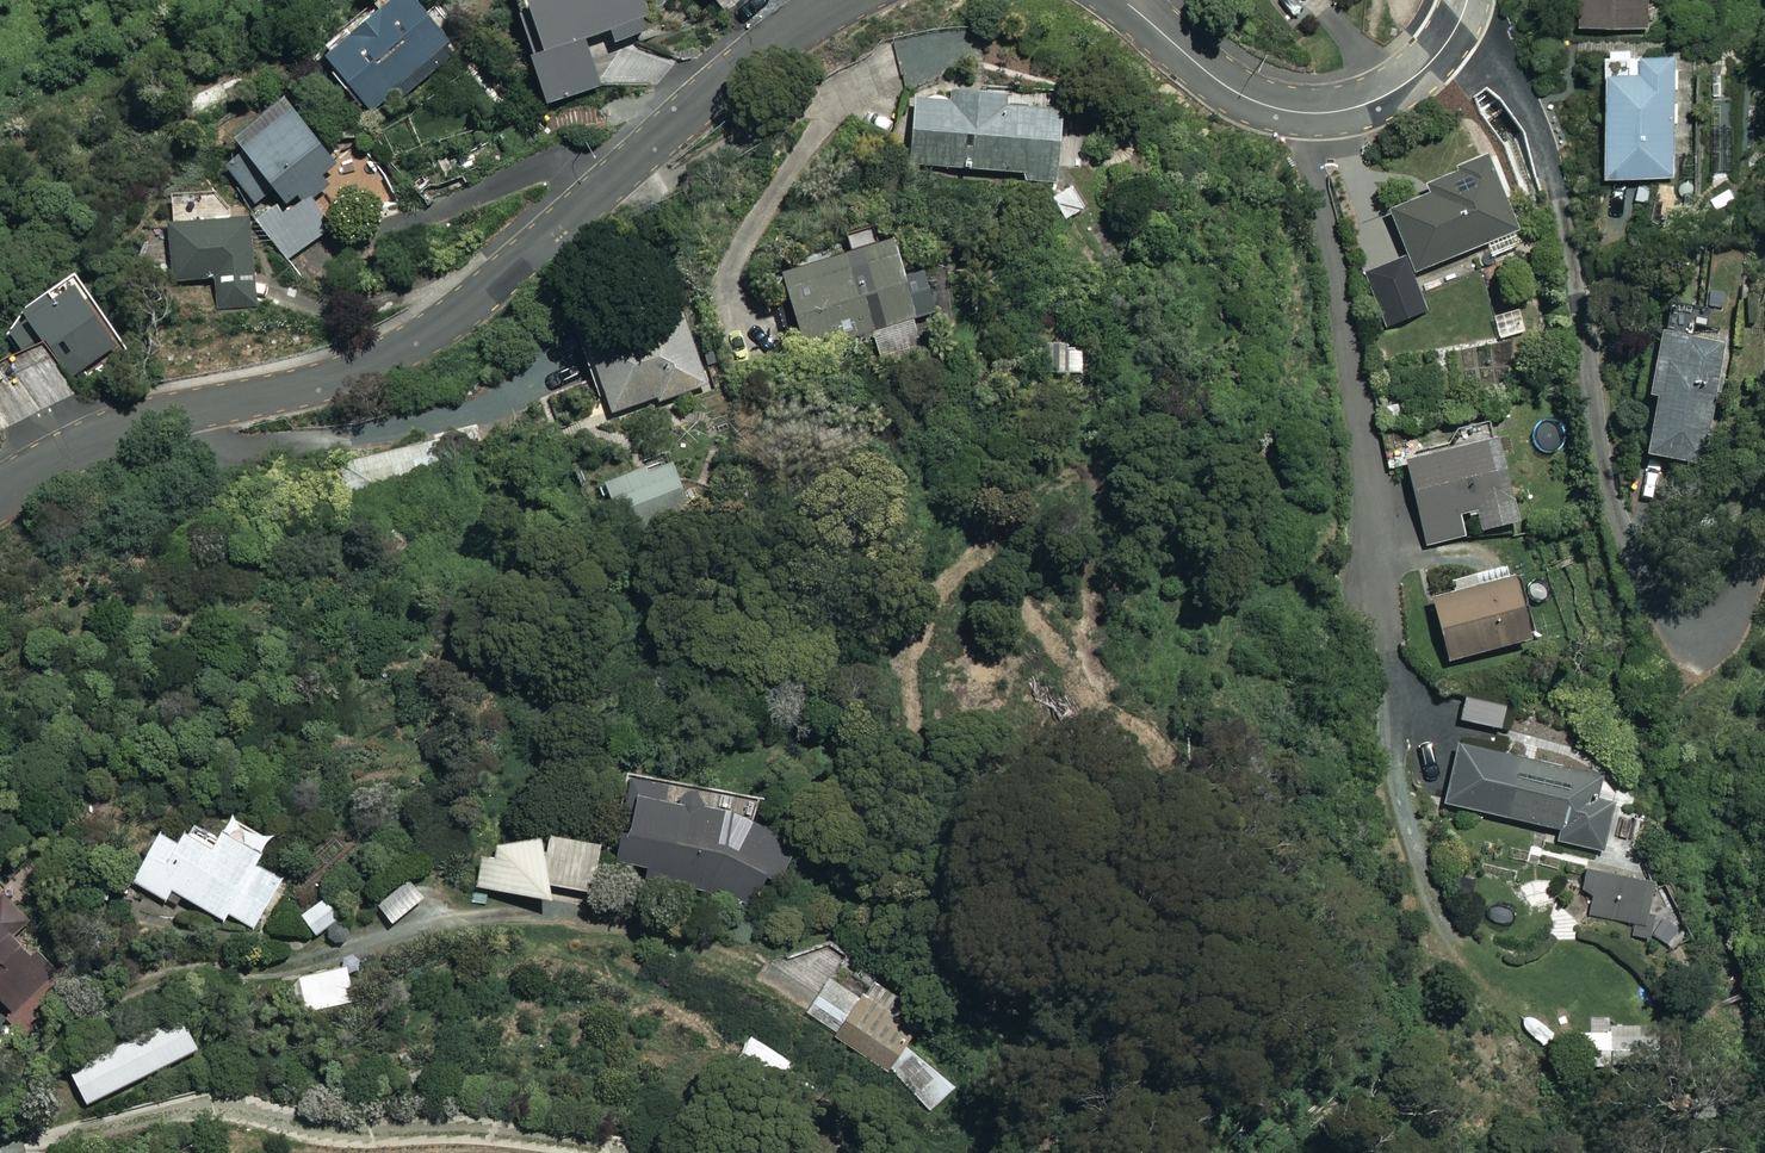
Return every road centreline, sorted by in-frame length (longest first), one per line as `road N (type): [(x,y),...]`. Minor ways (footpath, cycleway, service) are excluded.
road 1 (residential): [(836,0),(697,104),(467,307),(404,347),(306,383),(140,421),(0,491)]
road 2 (residential): [(1468,0),(1445,44),(1399,90),(1305,114),(1227,89),(1123,0)]

